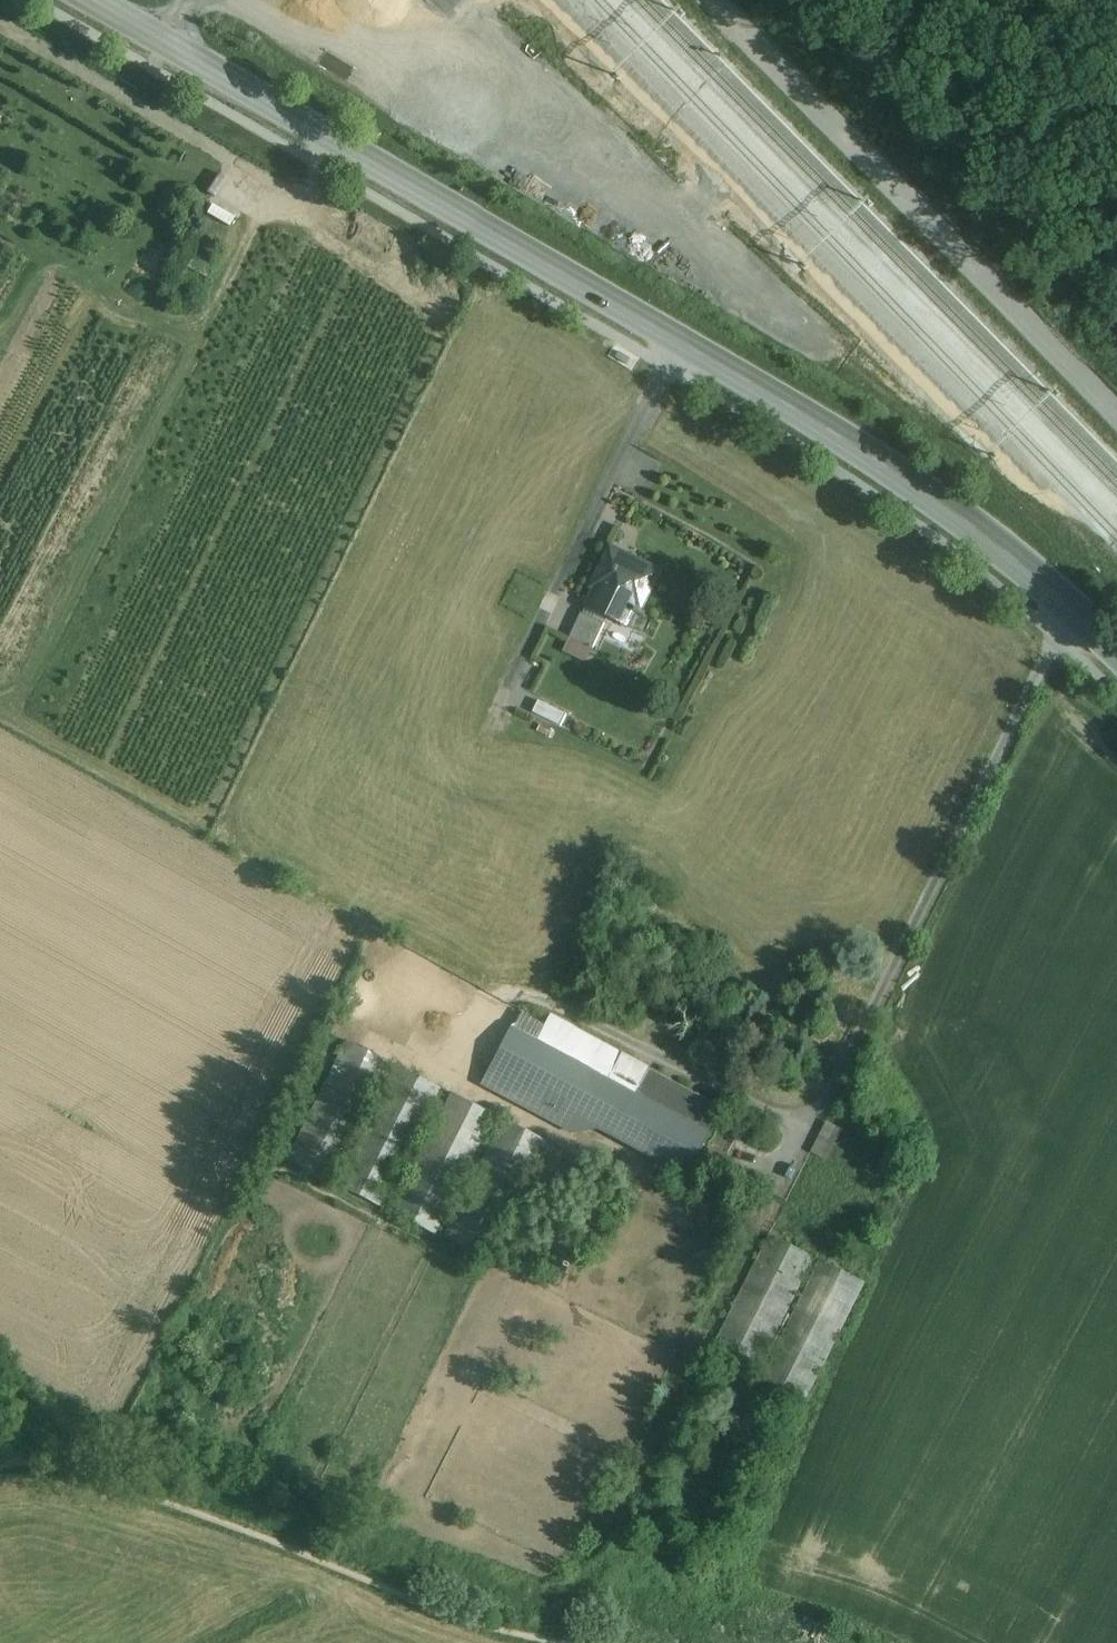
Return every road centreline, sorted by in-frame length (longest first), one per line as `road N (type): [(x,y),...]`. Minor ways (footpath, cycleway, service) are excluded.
road 1 (secondary): [(1116,652),(1051,584),(846,438),(168,44)]
road 2 (residential): [(719,0),(1116,410)]

